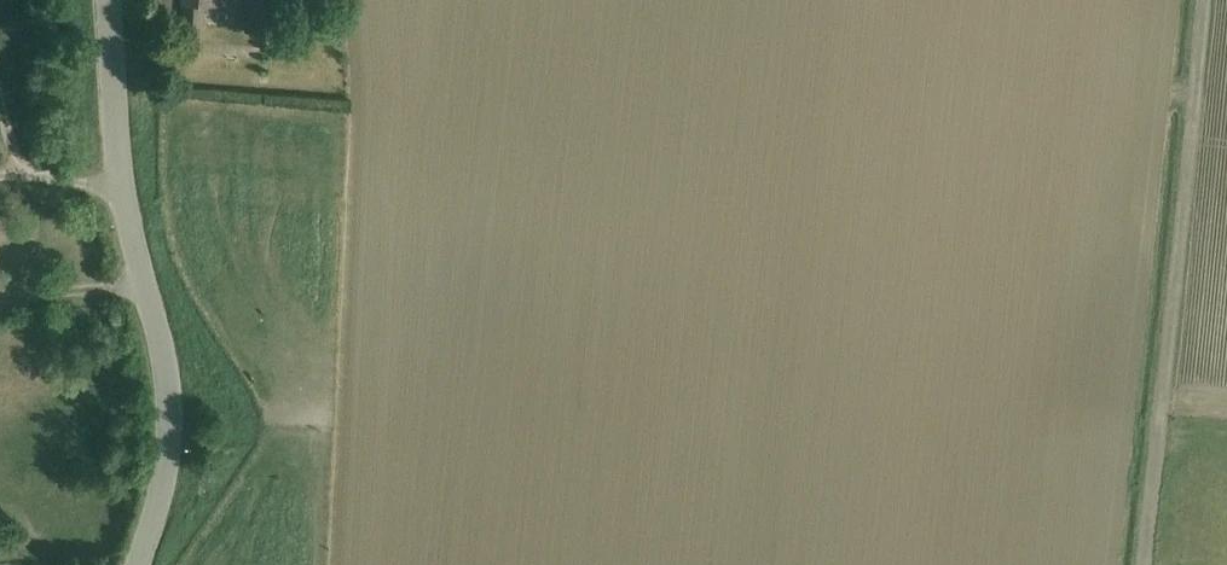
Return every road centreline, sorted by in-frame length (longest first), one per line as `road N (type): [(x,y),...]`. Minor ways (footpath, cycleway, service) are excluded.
road 1 (unclassified): [(139,564),(166,466),(167,393),(122,198),(108,0)]
road 2 (track): [(1203,0),(1143,564)]

